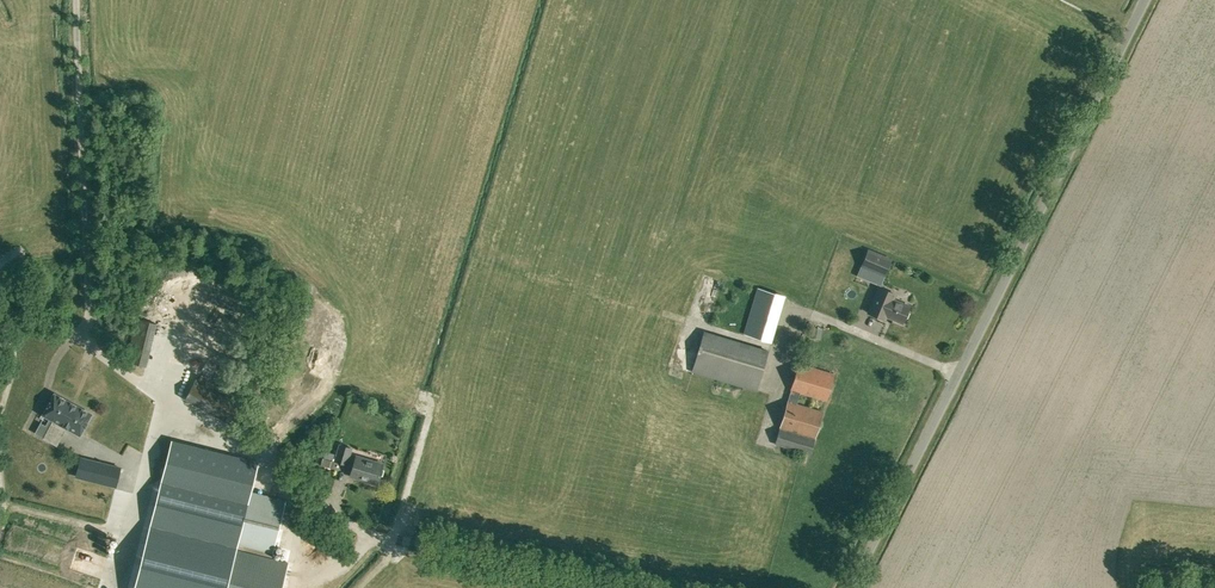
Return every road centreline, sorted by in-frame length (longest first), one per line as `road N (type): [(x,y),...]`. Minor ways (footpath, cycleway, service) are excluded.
road 1 (unclassified): [(851,587),(1144,0)]
road 2 (track): [(0,520),(8,507),(134,536),(166,406)]

